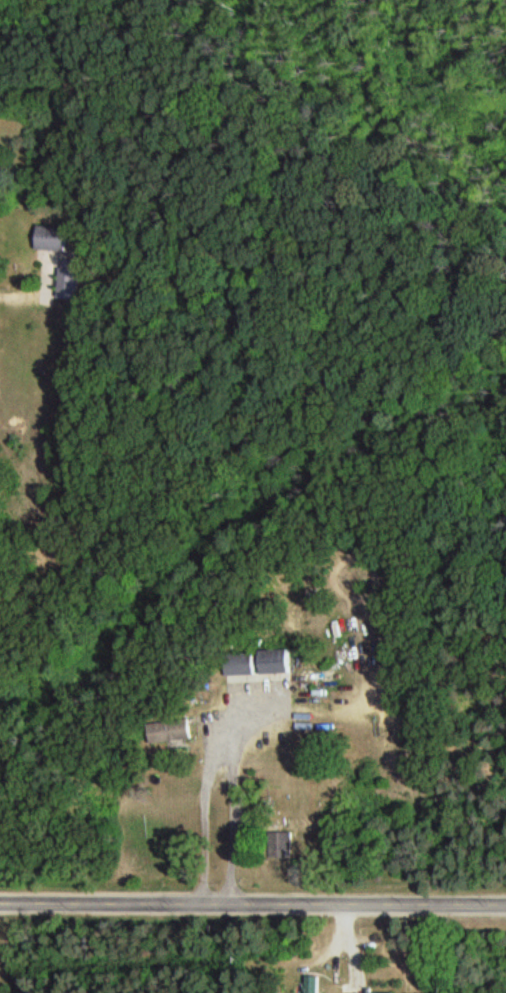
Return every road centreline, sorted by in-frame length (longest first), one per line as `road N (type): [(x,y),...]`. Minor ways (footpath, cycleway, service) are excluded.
road 1 (tertiary): [(505,904),(0,901)]

